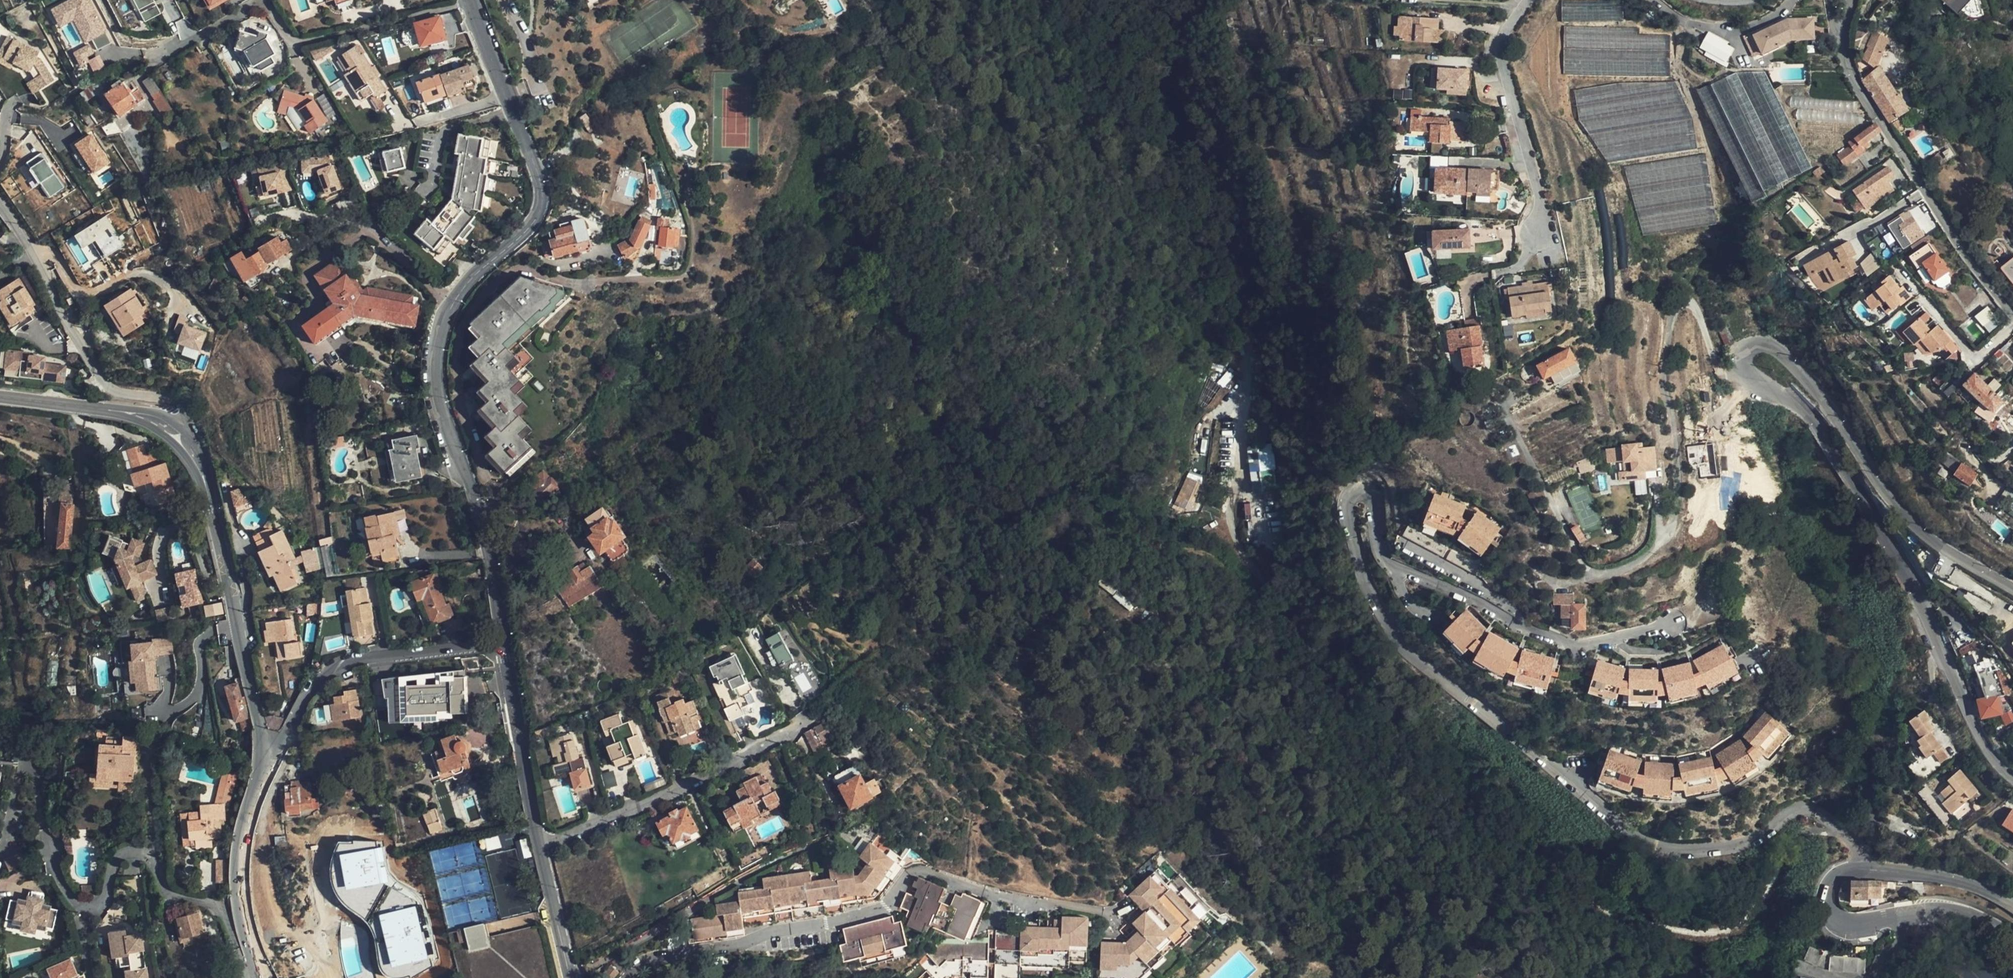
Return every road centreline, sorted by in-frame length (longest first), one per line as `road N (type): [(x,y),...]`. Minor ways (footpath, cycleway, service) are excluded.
road 1 (tertiary): [(2012,778),(1988,749),(1910,582),(1818,430),(1741,373),(1744,353),(1770,348),(1791,362),(1911,519),(2012,589)]
road 2 (tertiary): [(472,3),(542,194),(529,228),(461,290),(438,351),(442,408),(477,505),(503,641)]
road 3 (tertiary): [(2012,939),(1958,913),(1836,921),(1827,892),(1848,870),(1917,873),(1990,892),(2012,907)]
road 4 (residential): [(472,3),(301,42),(292,41),(263,2),(165,53),(146,54)]
road 5 (residential): [(177,437),(187,406),(102,382),(0,205)]
road 6 (tertiary): [(2012,313),(1849,72),(1842,39)]
road 7 (unclassified): [(177,437),(210,502),(259,746)]
road 8 (residential): [(538,843),(635,810),(812,719)]
road 9 (residential): [(503,641),(346,664),(319,678),(281,737),(259,746)]
road 10 (residential): [(1539,233),(1541,199),(1502,45),(1528,0)]
road 11 (unclassified): [(259,746),(235,883),(255,977)]
road 12 (tertiary): [(503,641),(538,843)]
road 13 (unclassified): [(0,397),(148,418),(177,437)]
road 14 (tertiary): [(538,843),(570,977)]

